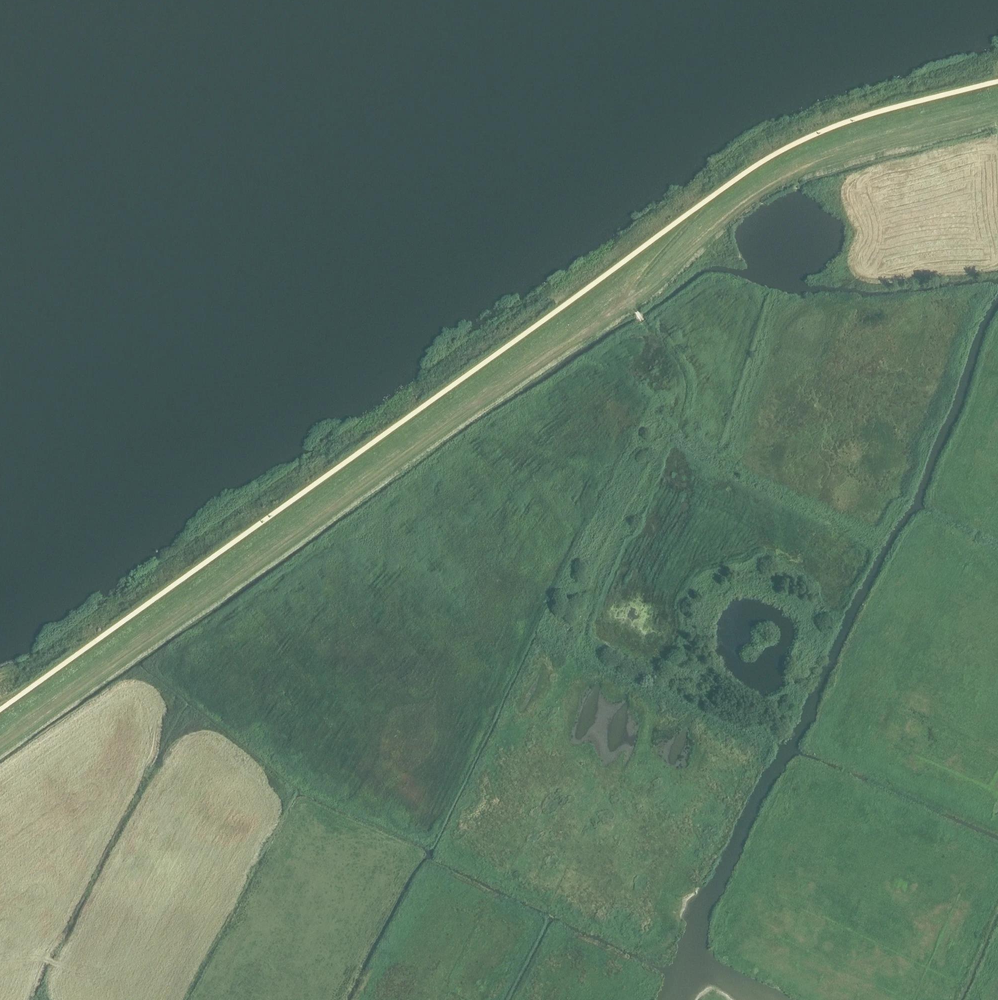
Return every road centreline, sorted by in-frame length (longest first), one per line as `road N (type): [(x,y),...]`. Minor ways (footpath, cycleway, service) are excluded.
road 1 (track): [(997,118),(819,165),(751,201),(646,293),(0,746)]
road 2 (track): [(710,197),(628,305),(690,376),(671,441),(619,533),(568,658)]

